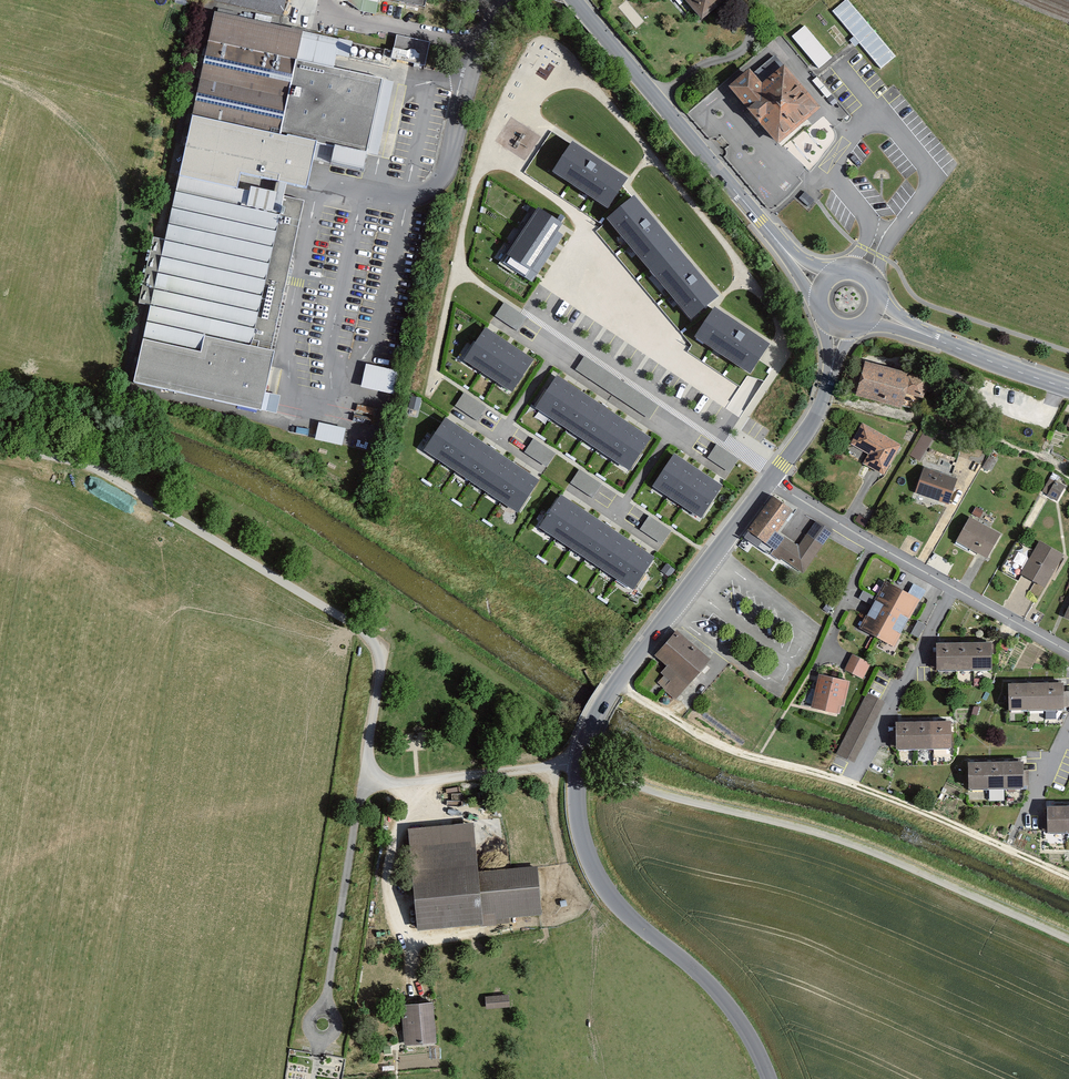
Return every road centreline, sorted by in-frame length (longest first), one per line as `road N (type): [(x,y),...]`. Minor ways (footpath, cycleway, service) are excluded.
road 1 (unclassified): [(0,447),(89,465),(374,640),(381,660),(365,769)]
road 2 (track): [(1068,940),(850,846),(575,764)]
road 3 (track): [(615,678),(729,749),(867,791),(1068,879)]
road 4 (tertiary): [(575,764),(576,813),(590,857),(624,905),(728,994),(777,1078)]
road 5 (secondary): [(823,282),(762,222),(582,0)]
road 6 (tertiary): [(770,481),(673,616),(615,678),(575,764)]
road 7 (residential): [(778,471),(542,328)]
road 8 (unclassified): [(365,769),(330,1004)]
road 9 (unclassified): [(575,764),(409,783),(365,769)]
road 10 (secondary): [(1068,388),(876,311)]
road 11 (residential): [(961,592),(866,770)]
road 12 (tertiary): [(837,325),(813,424),(778,471)]
road 13 (residential): [(881,546),(819,675)]
road 14 (residential): [(770,481),(881,546)]
road 15 (residential): [(961,592),(1068,654)]

